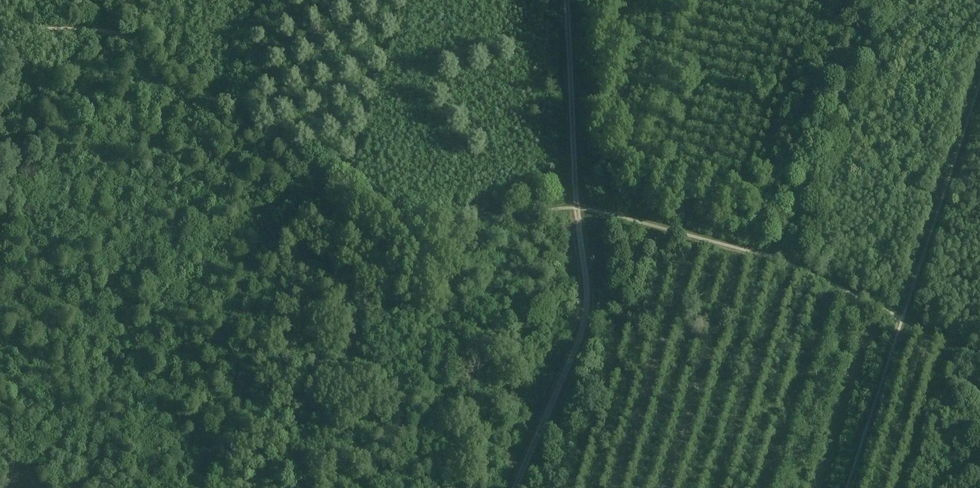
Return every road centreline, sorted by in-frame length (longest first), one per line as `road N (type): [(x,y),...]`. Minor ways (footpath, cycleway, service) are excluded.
road 1 (track): [(571,0),(588,320),(520,487)]

